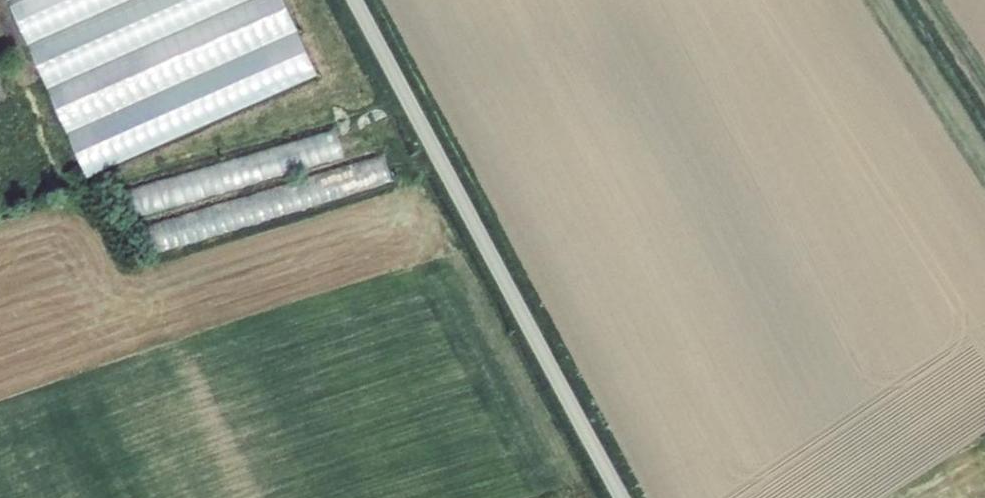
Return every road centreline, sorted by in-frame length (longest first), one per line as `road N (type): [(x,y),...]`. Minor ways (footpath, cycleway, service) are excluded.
road 1 (unclassified): [(620,497),(354,0)]

